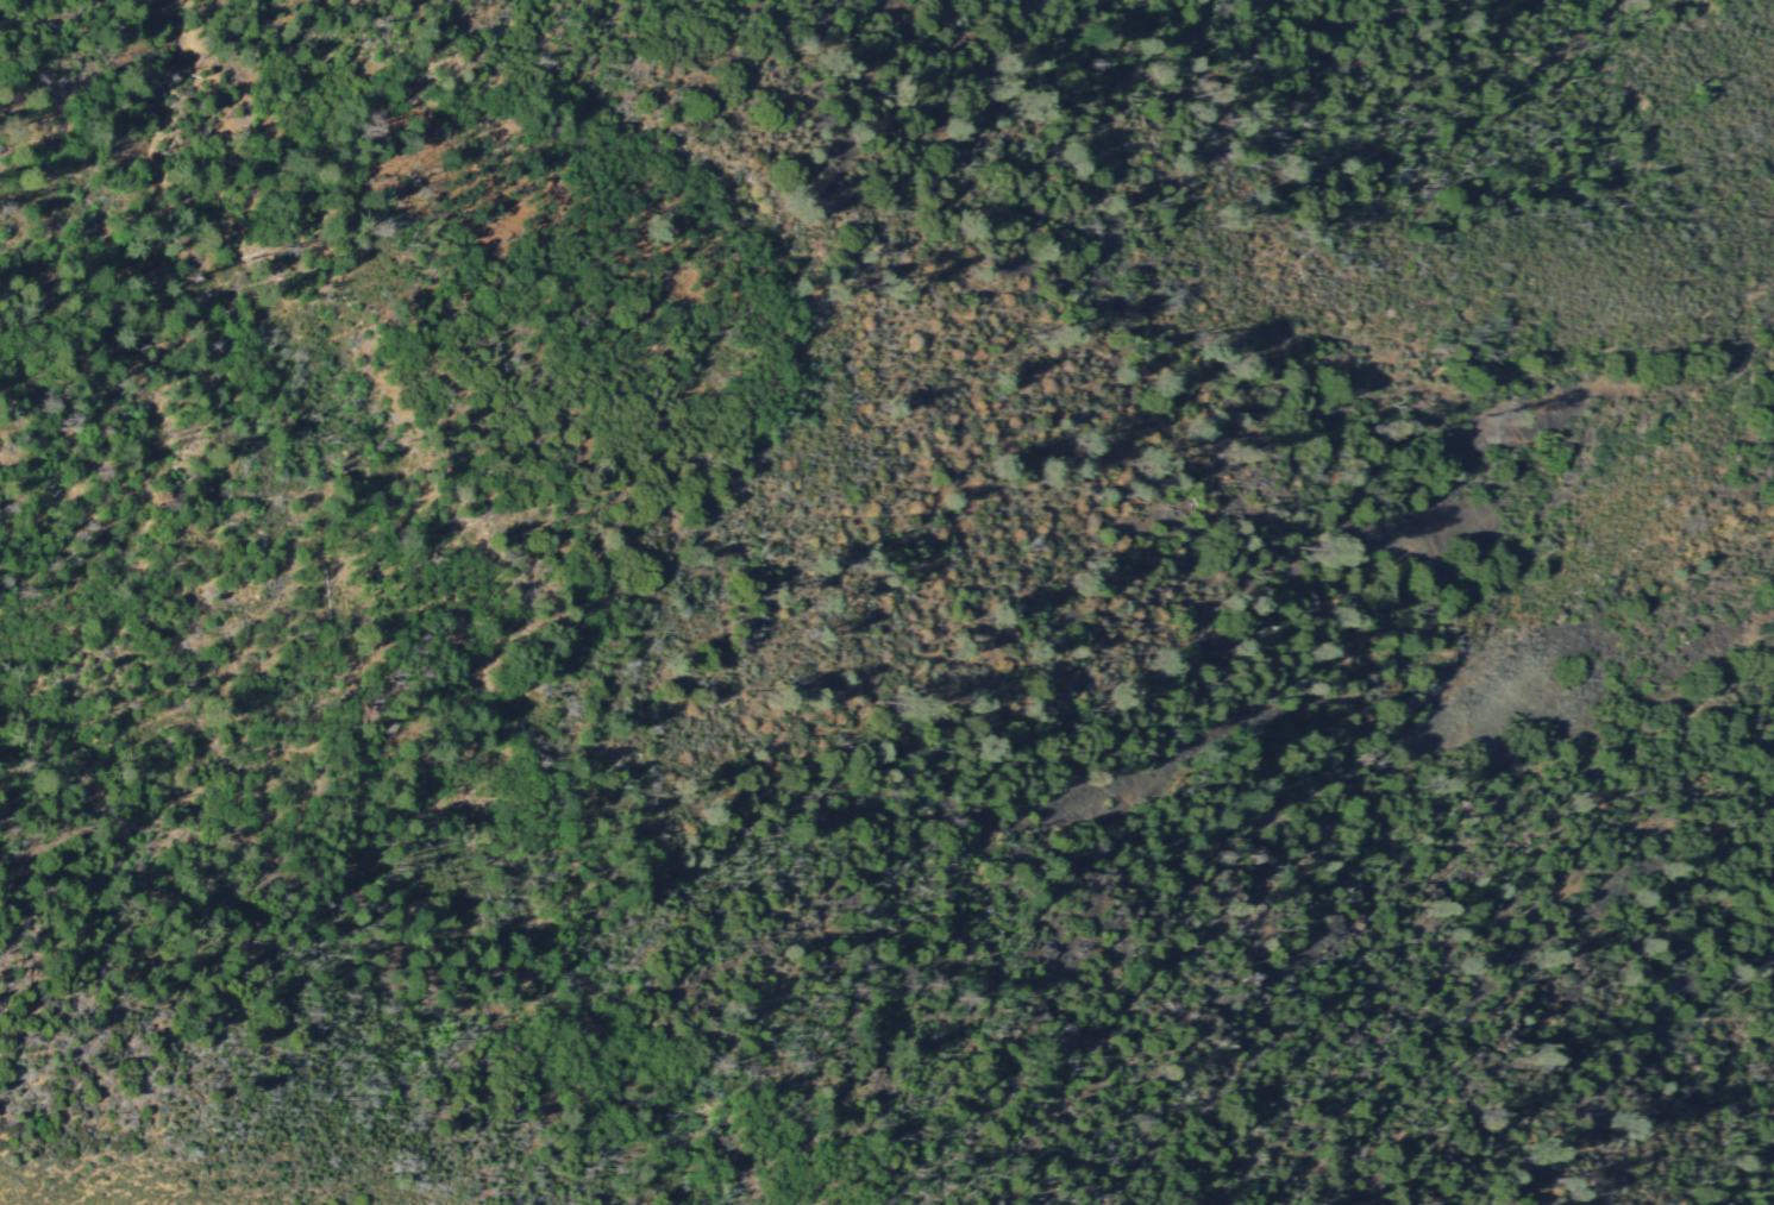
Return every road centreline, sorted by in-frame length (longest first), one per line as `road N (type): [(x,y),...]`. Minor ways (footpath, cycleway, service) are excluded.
road 1 (track): [(239,1204),(82,1172),(0,1165)]

